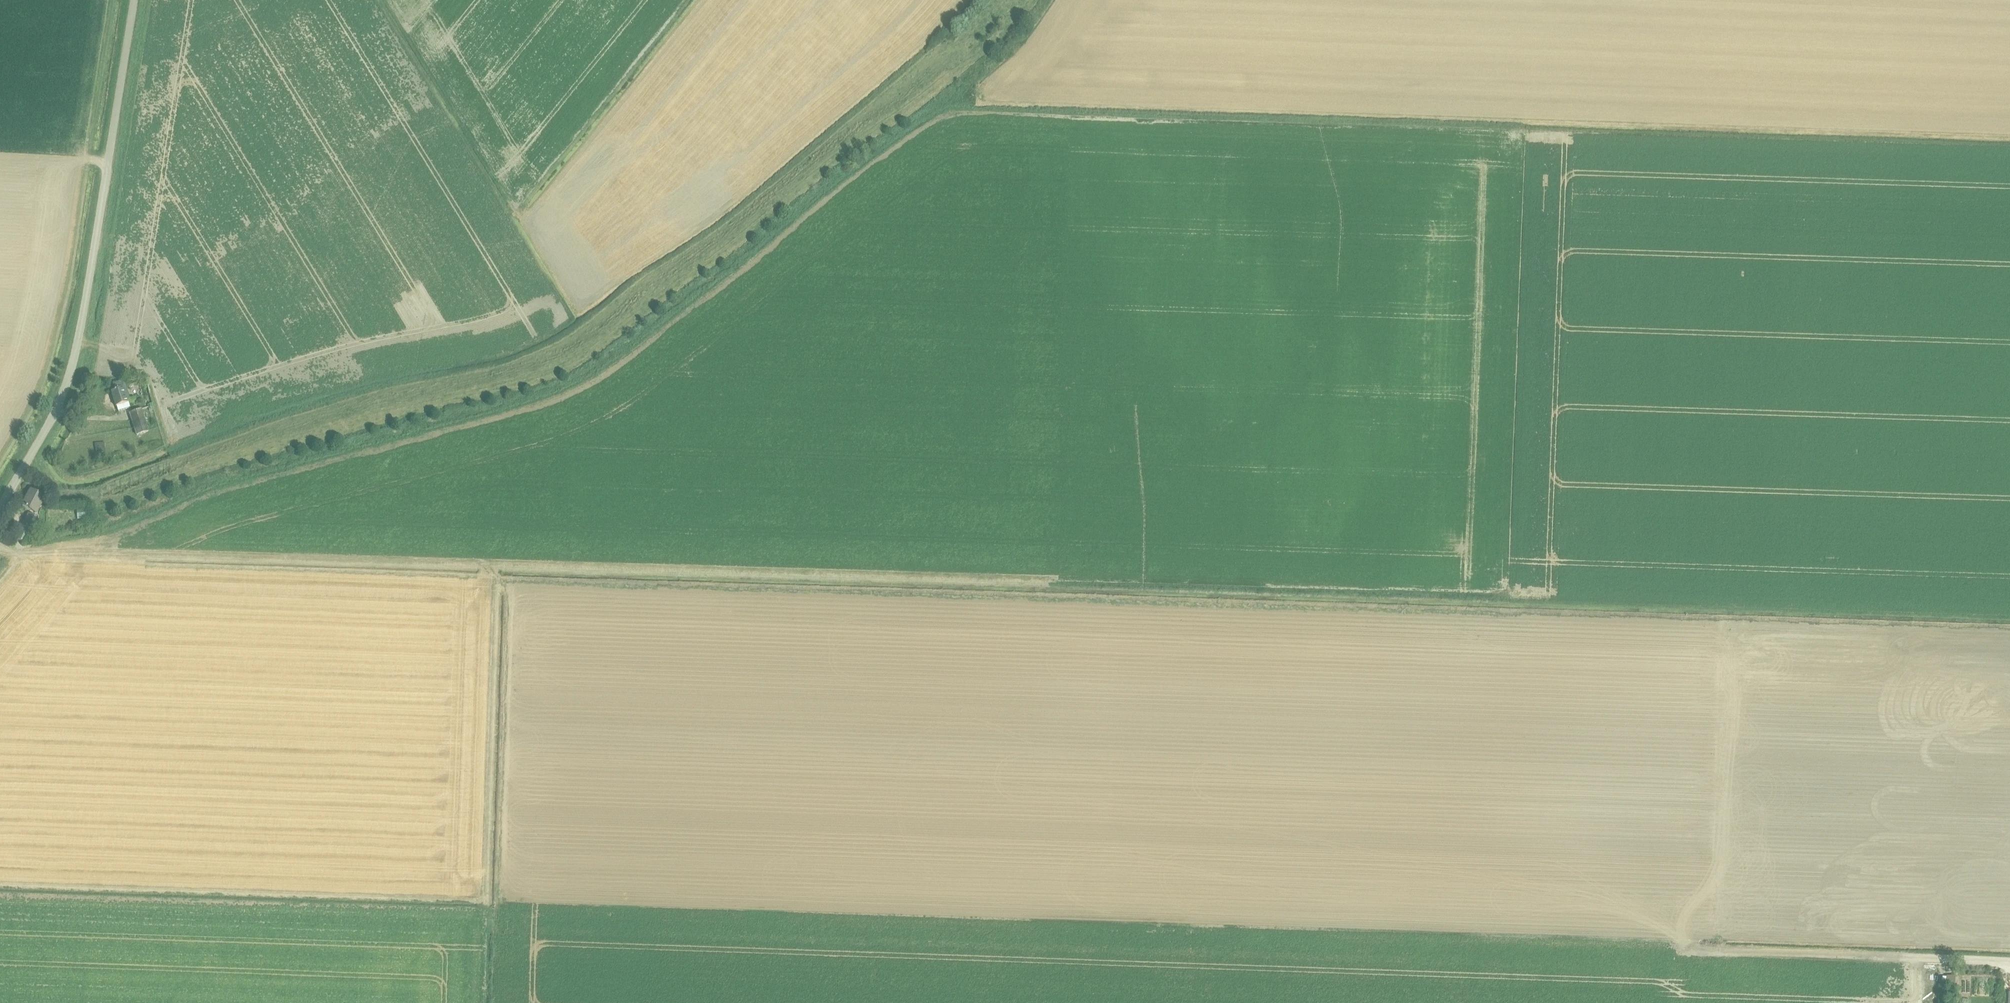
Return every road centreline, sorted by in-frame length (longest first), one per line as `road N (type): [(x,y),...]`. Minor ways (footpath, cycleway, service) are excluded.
road 1 (unclassified): [(0,507),(72,367),(134,0)]
road 2 (track): [(1705,948),(2009,962)]

